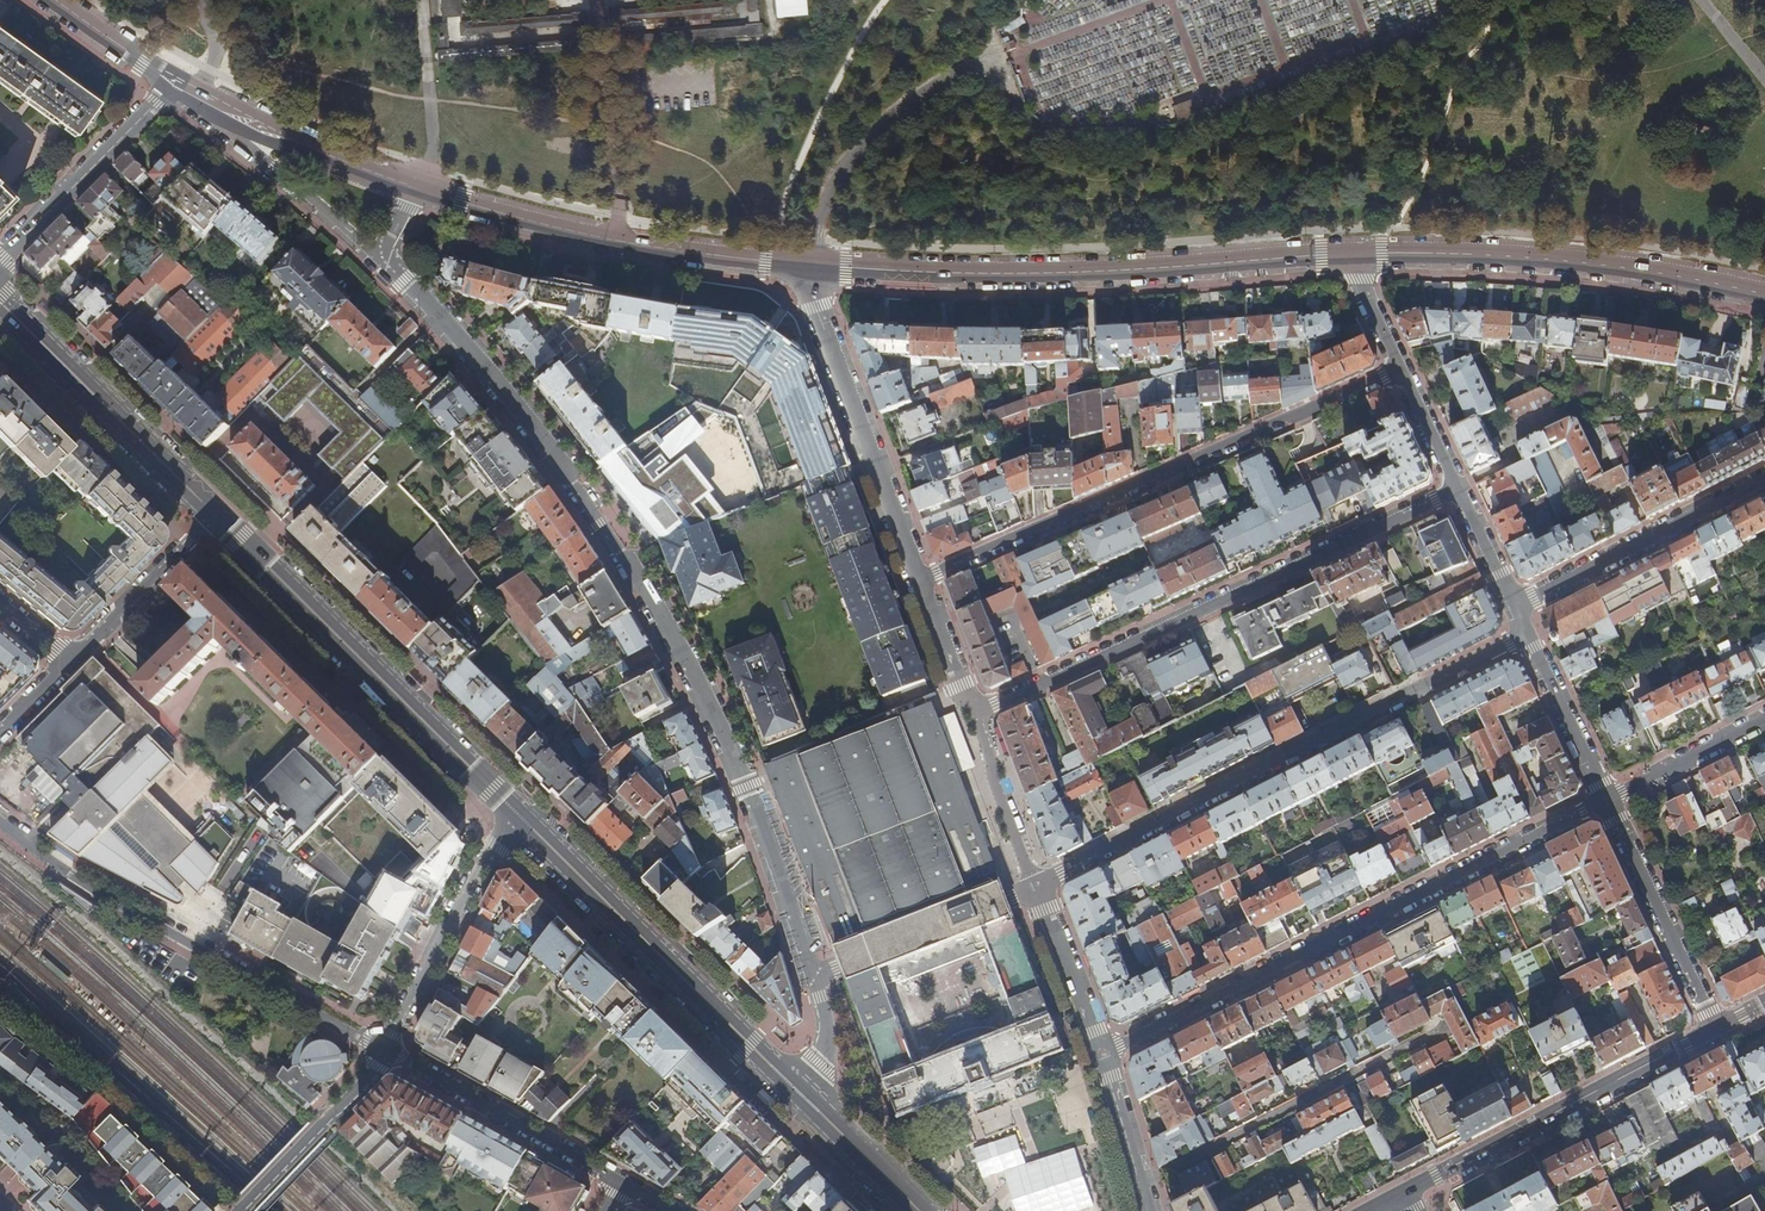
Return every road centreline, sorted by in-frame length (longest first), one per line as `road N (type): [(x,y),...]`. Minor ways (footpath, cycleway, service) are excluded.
road 1 (residential): [(795,1088),(824,1053),(820,996),(748,785),(601,518),(458,338),(381,261)]
road 2 (residential): [(1103,1054),(1604,800)]
road 3 (residential): [(1527,635),(1039,887)]
road 4 (tertiary): [(1346,252),(1086,270),(811,265)]
road 5 (residential): [(979,712),(1459,488)]
road 6 (residential): [(1401,369),(921,582)]
road 7 (residential): [(382,1050),(116,903),(0,820)]
road 8 (primary): [(215,514),(520,817)]
road 9 (tertiary): [(1764,293),(1542,256),(1346,252)]
road 10 (tertiary): [(811,265),(570,230),(414,185)]
road 11 (primary): [(520,817),(795,1088)]
road 12 (secondary): [(1713,1032),(1389,1207)]
road 13 (residential): [(811,265),(816,305),(921,582)]
road 14 (primary): [(0,302),(215,514)]
road 15 (residential): [(1764,480),(1514,609)]
road 16 (residential): [(623,1183),(382,1050)]
road 17 (residential): [(520,817),(382,1050)]
road 18 (residential): [(1713,1032),(1604,800)]
road 19 (residential): [(177,81),(0,254)]
road 20 (residential): [(382,1050),(239,1210)]
road 21 (residential): [(67,664),(215,514)]
road 22 (residential): [(979,712),(990,773),(1039,887)]
road 23 (residential): [(241,140),(381,261)]
road 24 (residential): [(1604,800),(1527,635)]
road 25 (residential): [(1604,800),(1764,719)]
road 26 (residential): [(1039,887),(1103,1054)]
road 27 (primary): [(795,1088),(919,1210)]
road 28 (tertiary): [(414,185),(260,127)]
road 29 (residential): [(1103,1054),(1148,1210)]
road 30 (tertiary): [(177,81),(57,0)]
road 31 (residential): [(921,582),(979,712)]
road 32 (residential): [(1459,488),(1514,609)]
road 33 (residential): [(1401,369),(1459,488)]
road 34 (residential): [(1346,252),(1401,369)]

